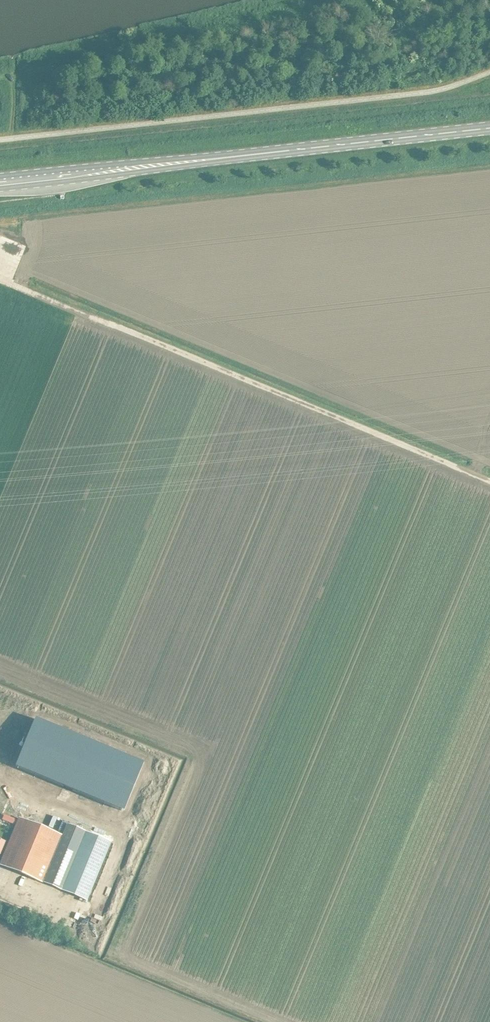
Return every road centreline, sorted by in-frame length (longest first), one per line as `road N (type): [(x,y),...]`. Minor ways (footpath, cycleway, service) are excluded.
road 1 (track): [(0,279),(489,482)]
road 2 (primary): [(0,182),(489,127)]

